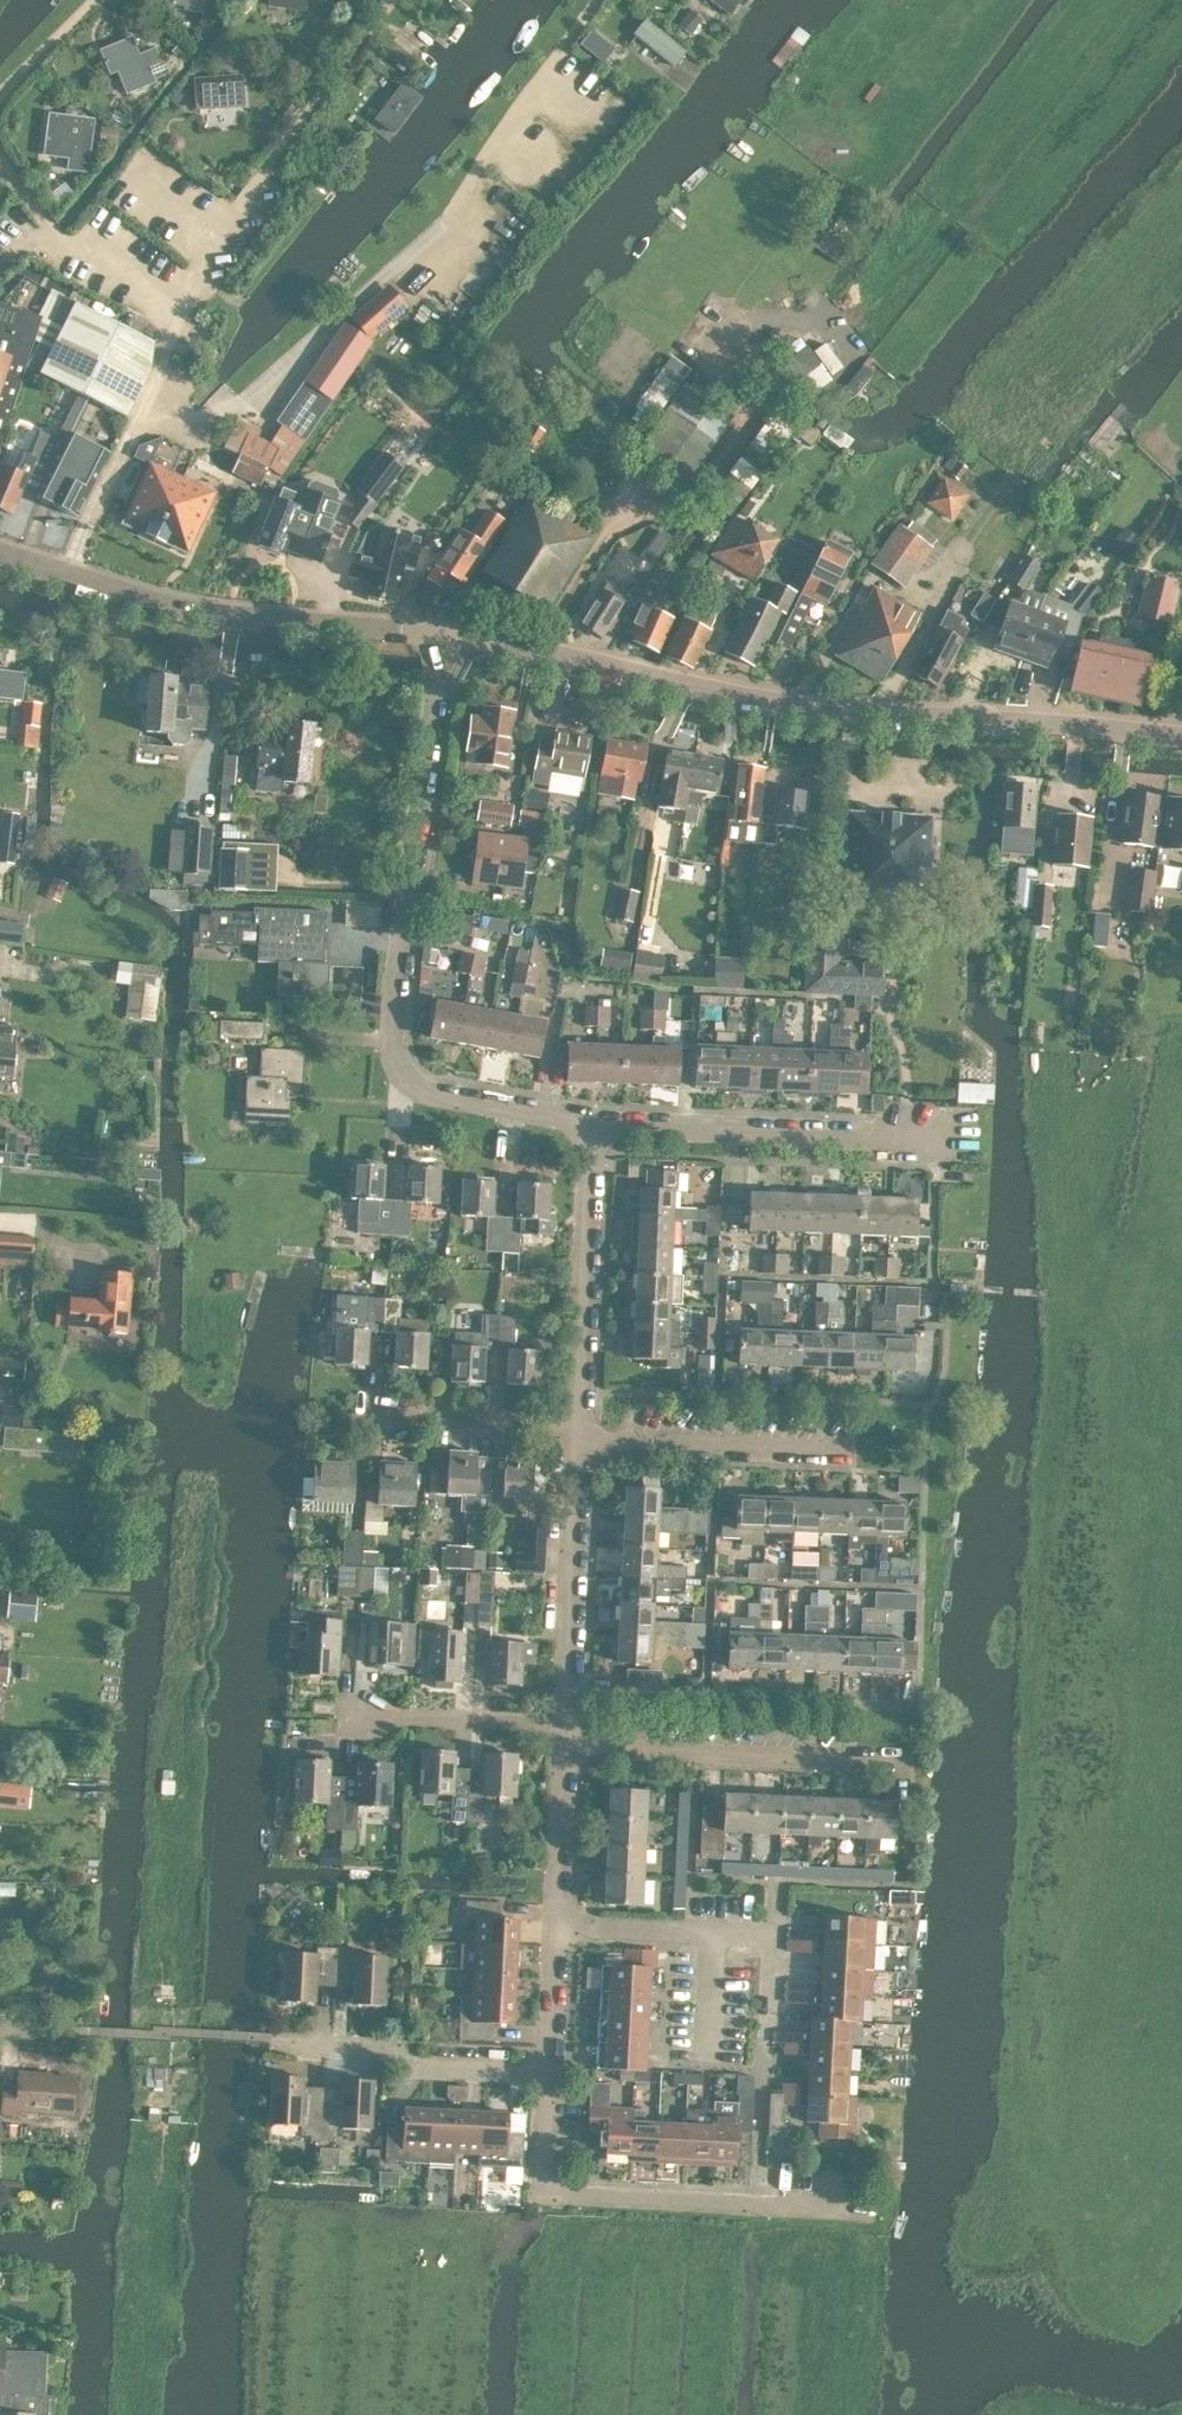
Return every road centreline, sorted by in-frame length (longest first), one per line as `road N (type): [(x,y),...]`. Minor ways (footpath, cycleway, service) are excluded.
road 1 (tertiary): [(445,634),(922,724),(1181,739)]
road 2 (residential): [(595,1125),(411,1086),(387,1041),(445,634)]
road 3 (tertiary): [(0,553),(183,606),(445,634)]
road 4 (residential): [(845,2206),(543,2192),(548,2072)]
road 5 (residential): [(939,1141),(595,1125)]
road 6 (residential): [(566,1748),(907,1765)]
road 7 (residential): [(580,1439),(595,1125)]
road 8 (residential): [(567,1726),(580,1439)]
road 9 (residential): [(854,1447),(580,1439)]
road 10 (residential): [(548,2072),(415,2068),(386,2052),(281,2040)]
road 11 (residential): [(580,1439),(560,1427),(352,1416)]
road 12 (residential): [(340,1717),(567,1726)]
road 13 (residential): [(558,1928),(566,1748)]
road 14 (residential): [(715,1937),(558,1928)]
road 15 (residential): [(548,2072),(558,1928)]
road 16 (residential): [(767,2011),(774,1939),(715,1937)]

